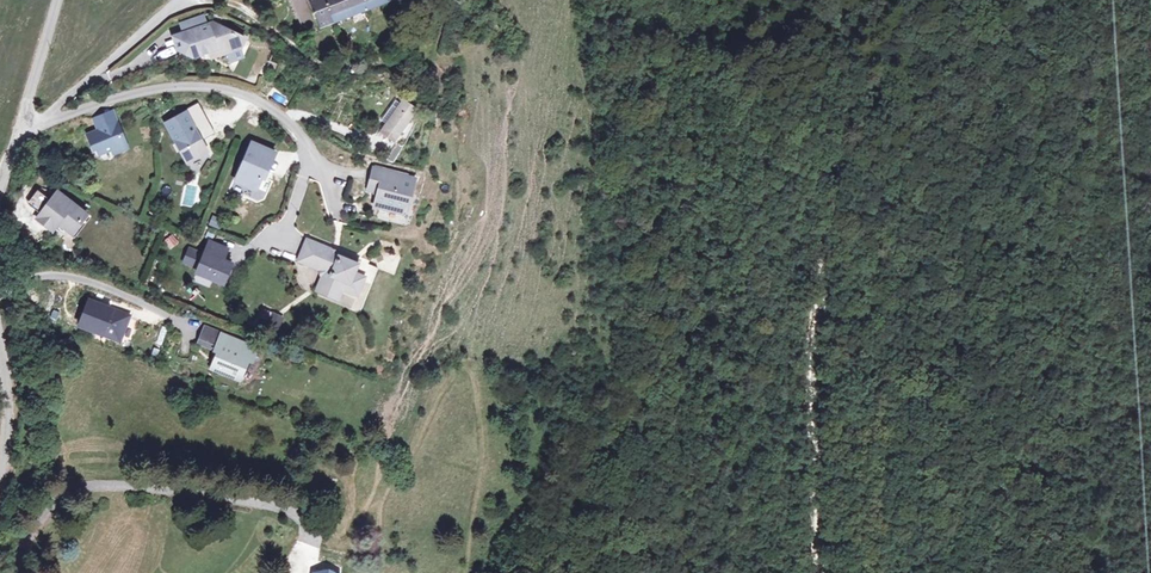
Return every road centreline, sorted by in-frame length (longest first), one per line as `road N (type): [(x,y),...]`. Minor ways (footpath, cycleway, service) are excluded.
road 1 (track): [(835,0),(836,72),(809,376),(817,572)]
road 2 (residential): [(22,125),(165,87),(224,89),(286,117),(332,198)]
road 3 (residential): [(22,125),(193,0)]
road 4 (track): [(229,0),(328,65),(356,74),(410,73)]
road 5 (unclassified): [(0,484),(7,437),(0,355)]
road 6 (unclassified): [(22,125),(53,0)]

